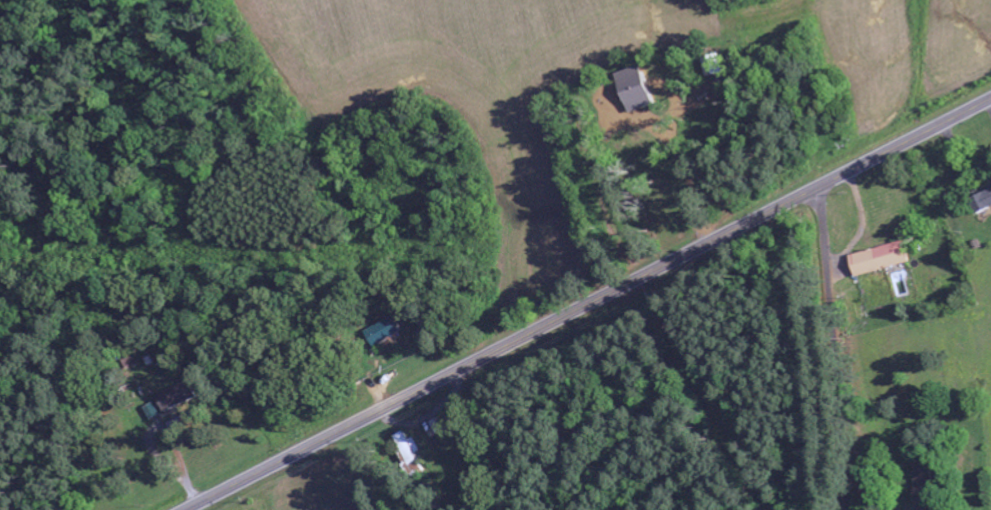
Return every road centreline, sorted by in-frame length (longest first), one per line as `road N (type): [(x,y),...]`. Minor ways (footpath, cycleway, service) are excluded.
road 1 (primary): [(187,509),(990,100)]
road 2 (residential): [(820,187),(851,509)]

